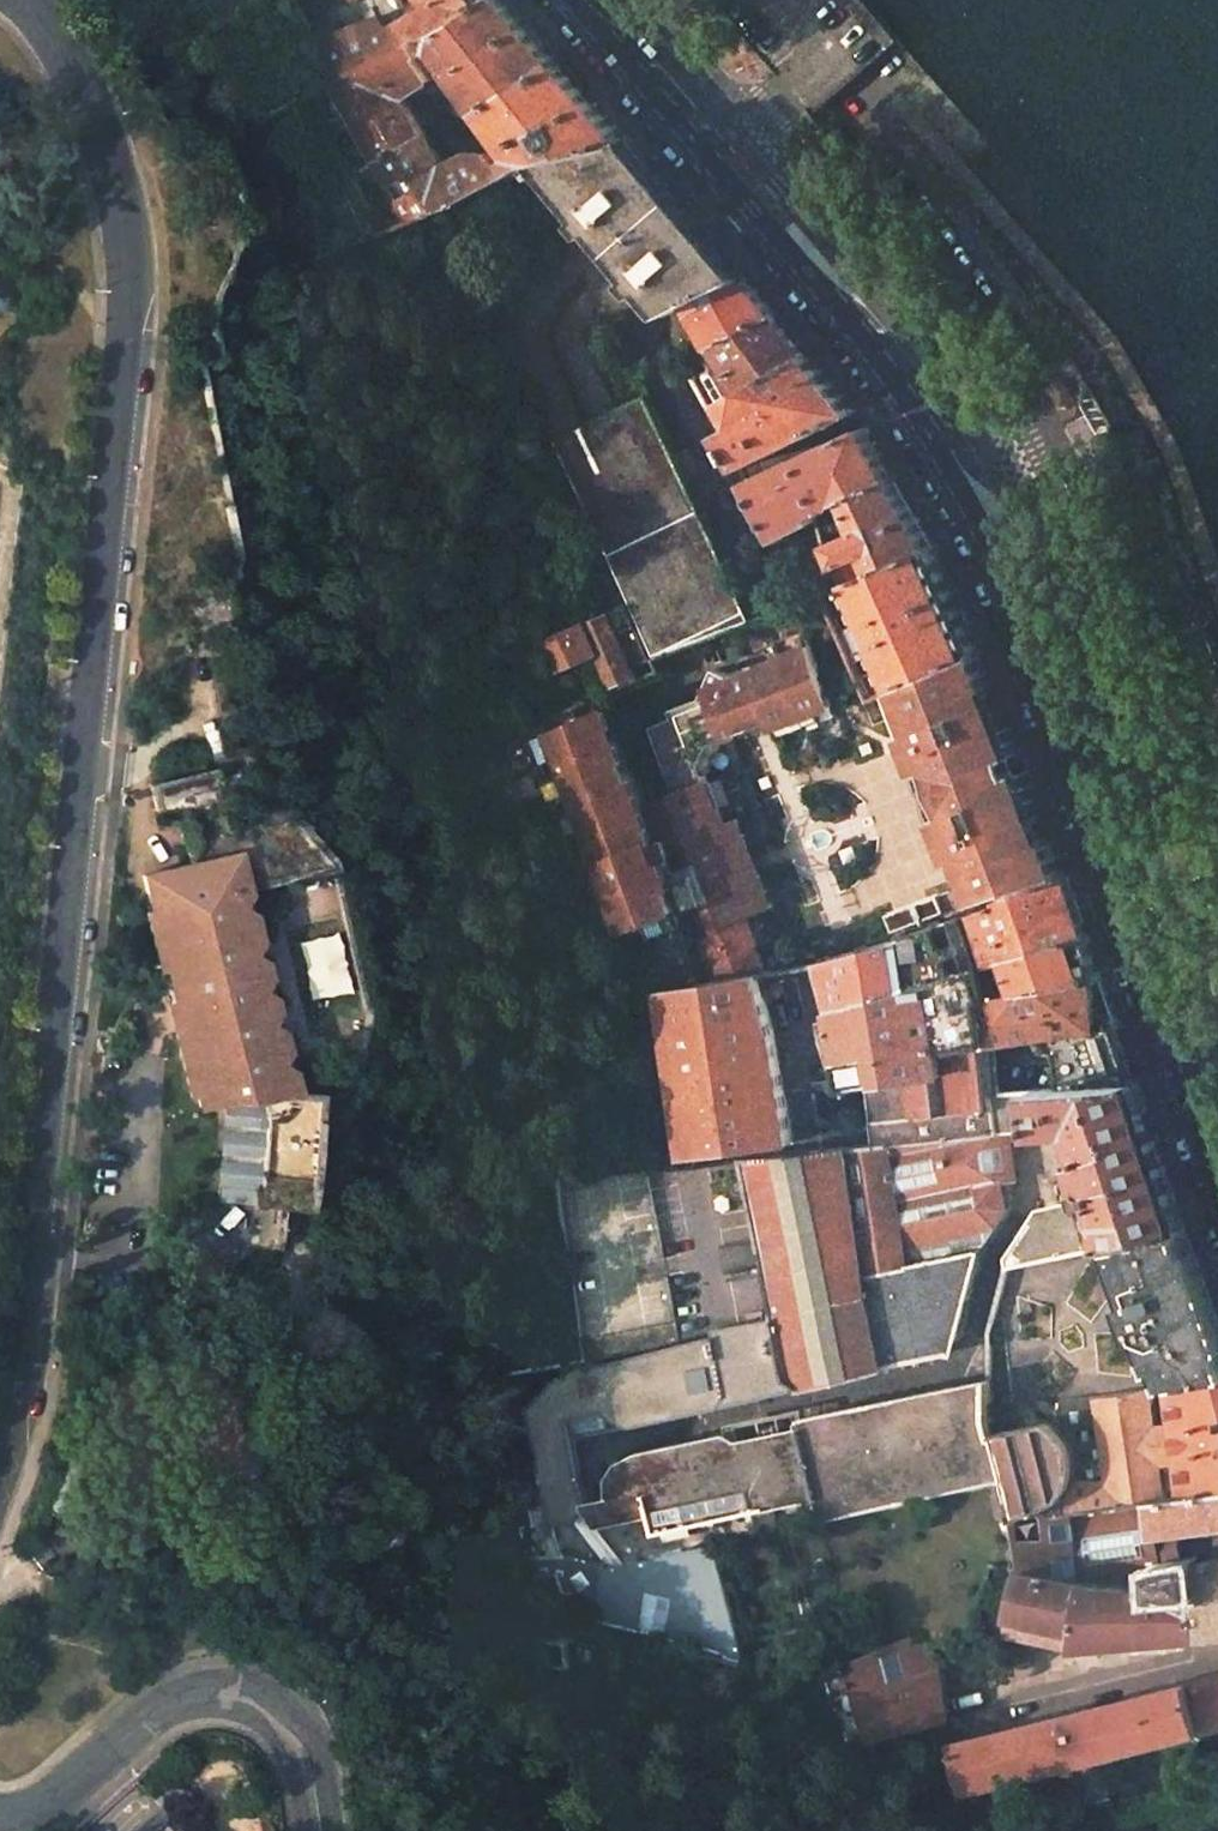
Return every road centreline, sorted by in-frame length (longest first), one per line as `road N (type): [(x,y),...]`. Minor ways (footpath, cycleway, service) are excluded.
road 1 (tertiary): [(41,0),(77,56),(131,215),(136,296),(22,1395),(0,1461)]
road 2 (primary): [(1217,1163),(1037,645),(969,477),(936,416),(591,0)]
road 3 (tertiary): [(0,1816),(61,1794),(152,1716),(217,1686),(247,1689),(300,1735),(319,1830)]

